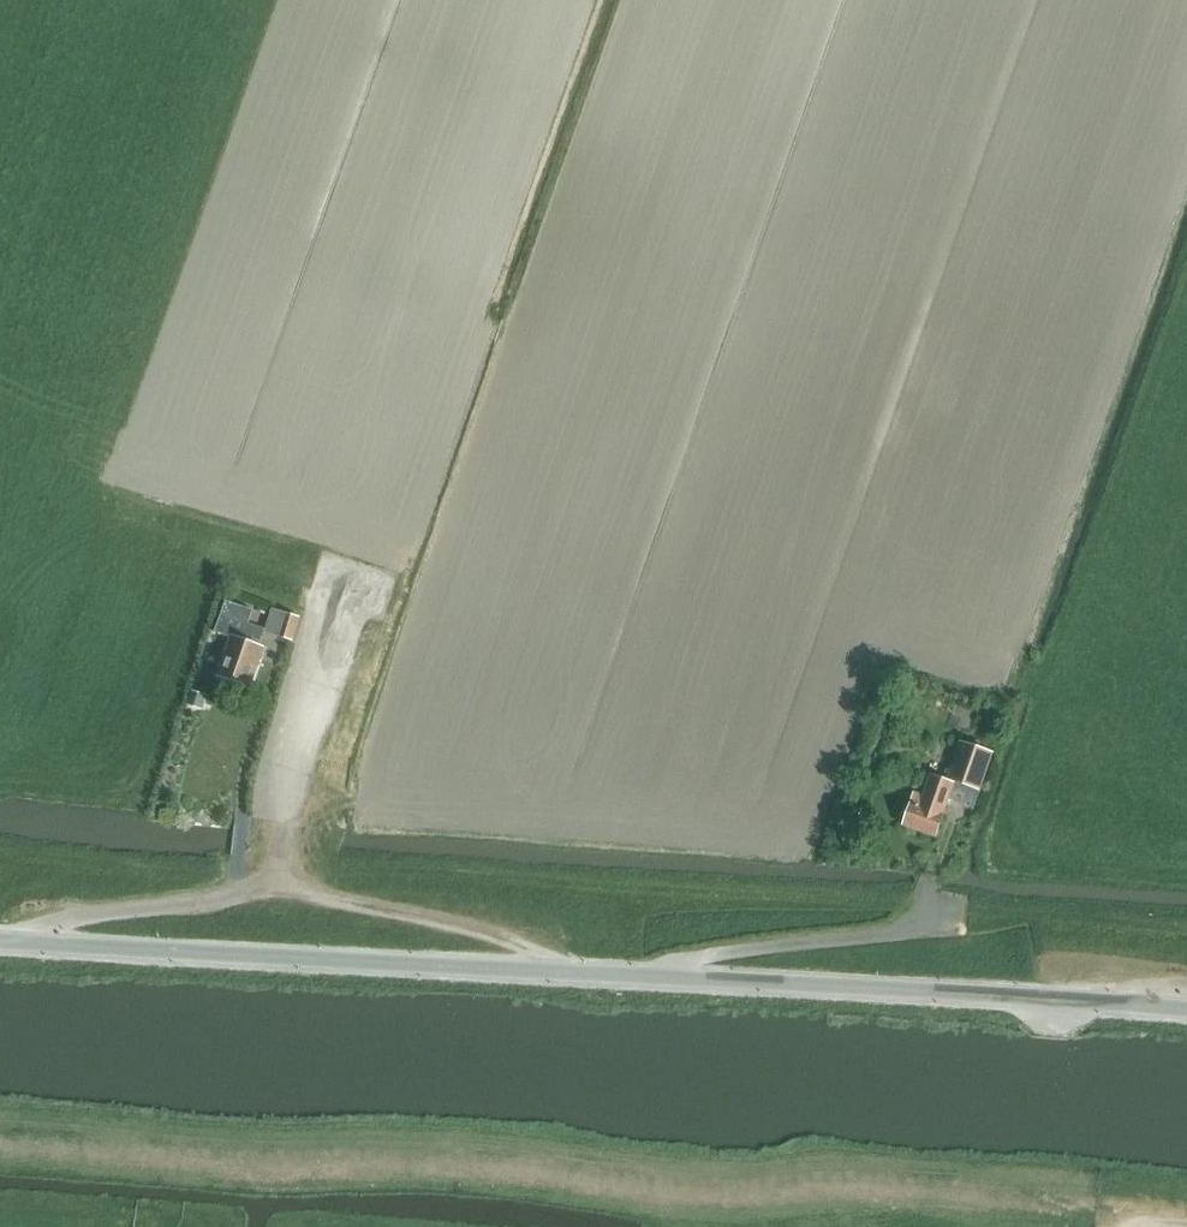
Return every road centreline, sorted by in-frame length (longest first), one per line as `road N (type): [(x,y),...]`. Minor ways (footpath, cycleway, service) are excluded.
road 1 (tertiary): [(1186,1010),(0,933)]

